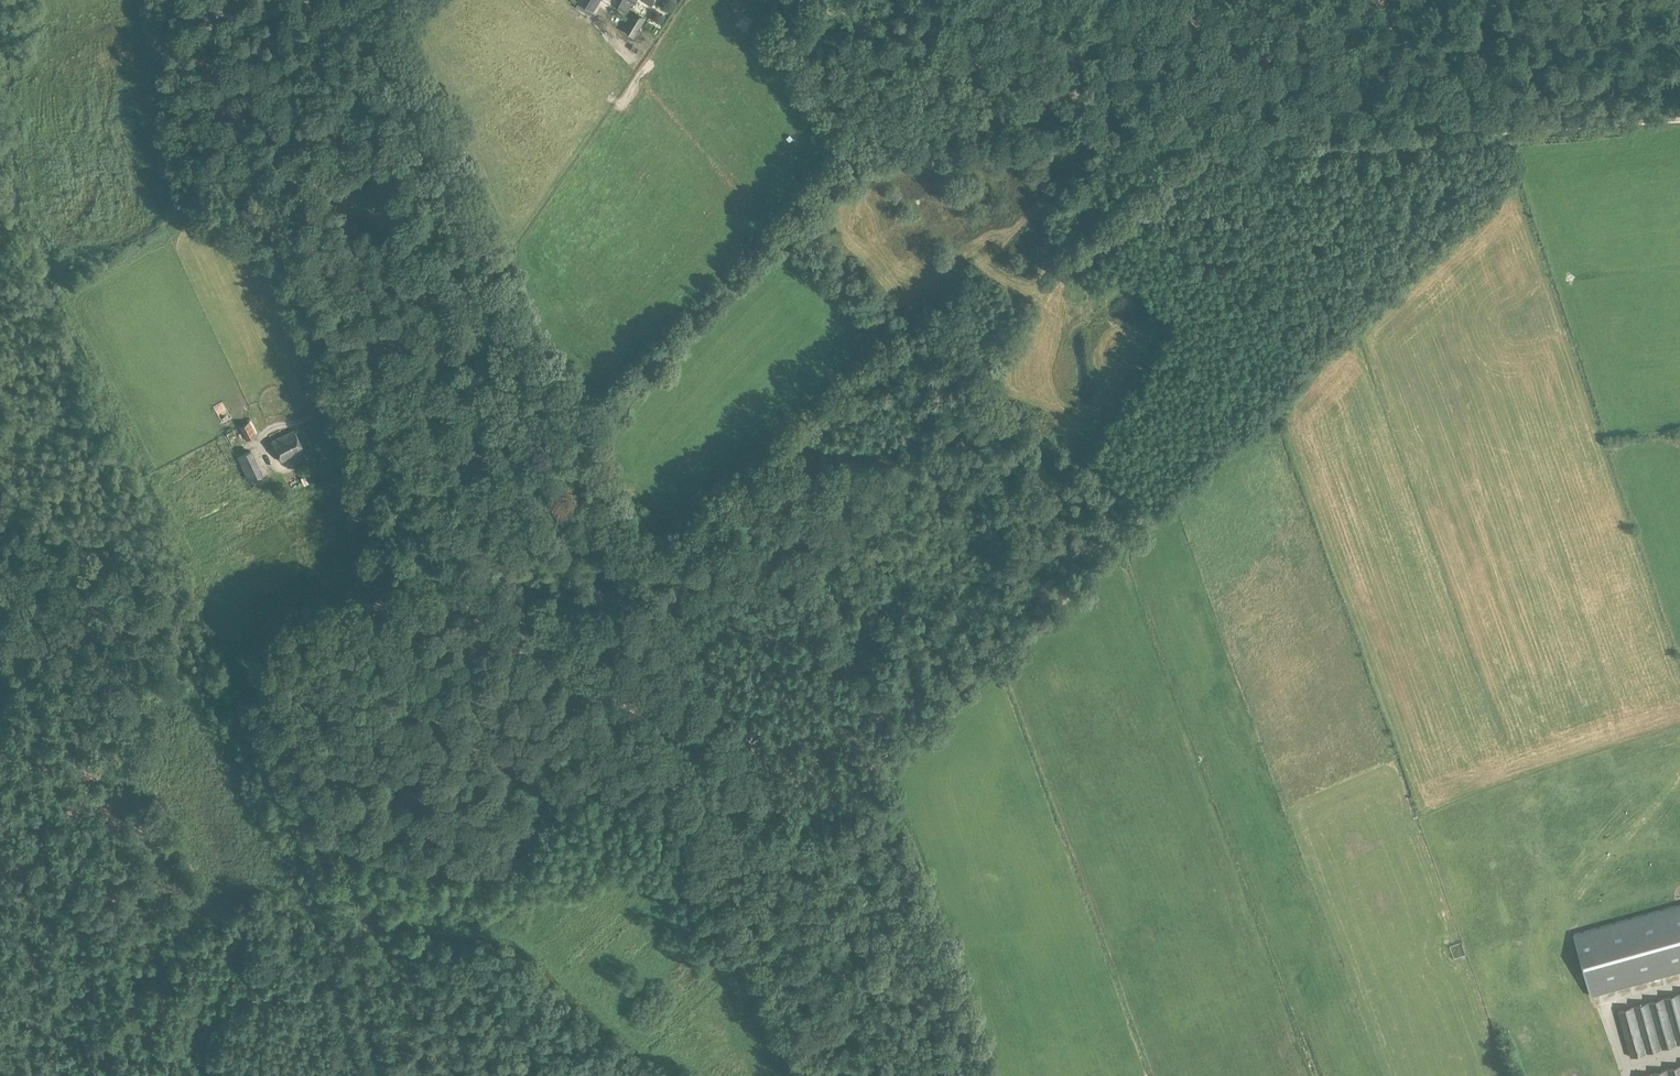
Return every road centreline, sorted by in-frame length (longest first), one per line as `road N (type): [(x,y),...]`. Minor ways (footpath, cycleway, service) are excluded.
road 1 (tertiary): [(820,1075),(709,781),(676,724),(473,600),(437,564),(263,181),(222,74),(208,0)]
road 2 (track): [(437,564),(379,584),(358,603),(337,695),(339,787),(364,903),(379,1075)]
road 3 (track): [(1679,116),(1234,141),(1155,125)]
road 4 (track): [(363,966),(307,995),(234,986),(135,949),(67,904),(0,886)]
road 5 (track): [(792,0),(1155,125)]
road 6 (track): [(1137,119),(921,323),(891,328)]
road 7 (track): [(1472,128),(1481,75),(1544,0)]
road 8 (track): [(355,396),(266,430),(261,440),(272,468)]

